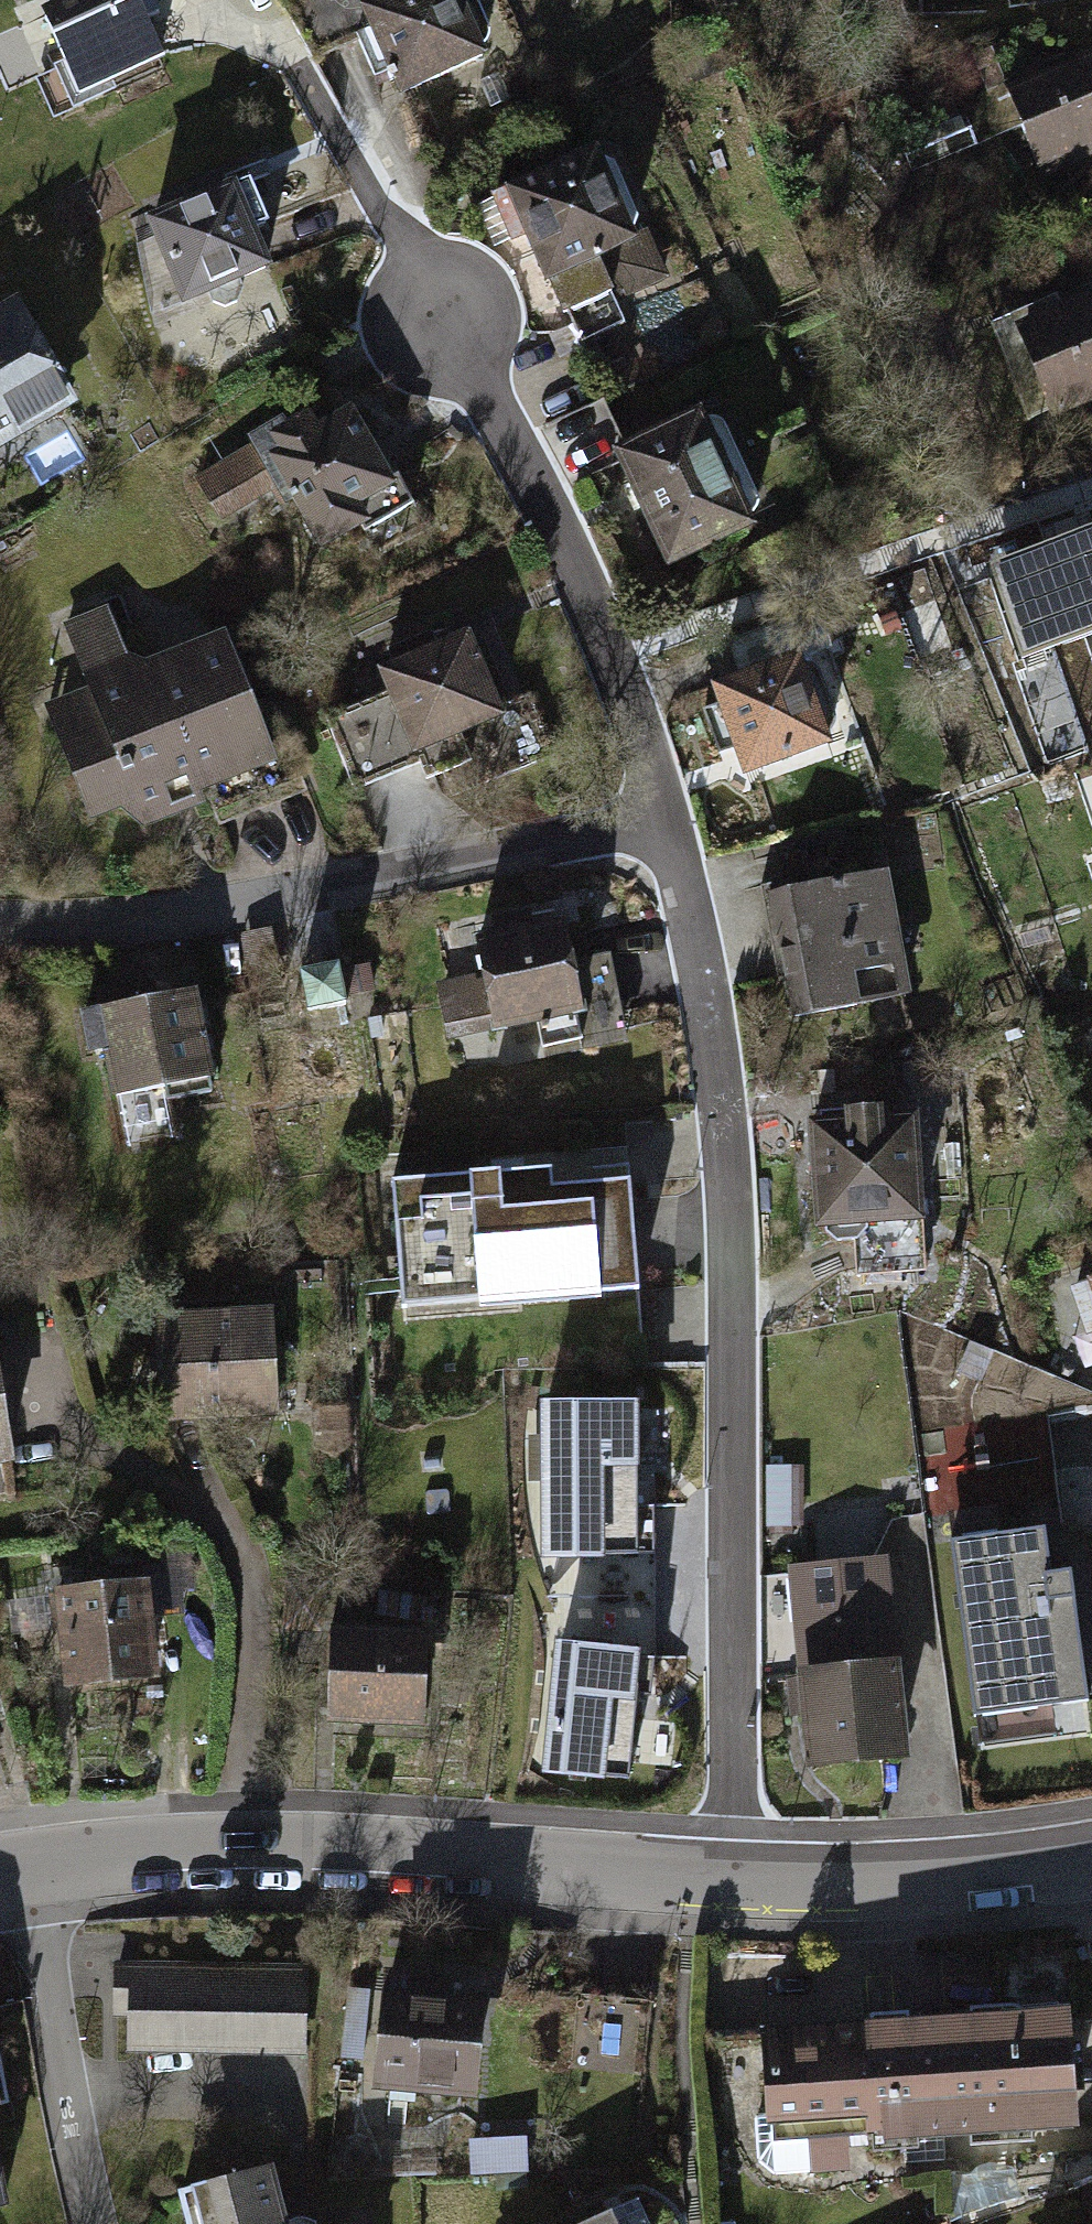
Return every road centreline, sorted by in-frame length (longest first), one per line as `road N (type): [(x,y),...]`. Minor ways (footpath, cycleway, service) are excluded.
road 1 (residential): [(665,836),(734,1193),(733,1884)]
road 2 (residential): [(295,62),(447,316),(609,661),(665,836)]
road 3 (tertiary): [(30,1869),(322,1852),(733,1884)]
road 4 (residential): [(0,927),(177,919),(665,836)]
road 5 (residential): [(30,1869),(67,2106),(95,2223)]
road 6 (tertiary): [(733,1884),(924,1880),(1091,1860)]

